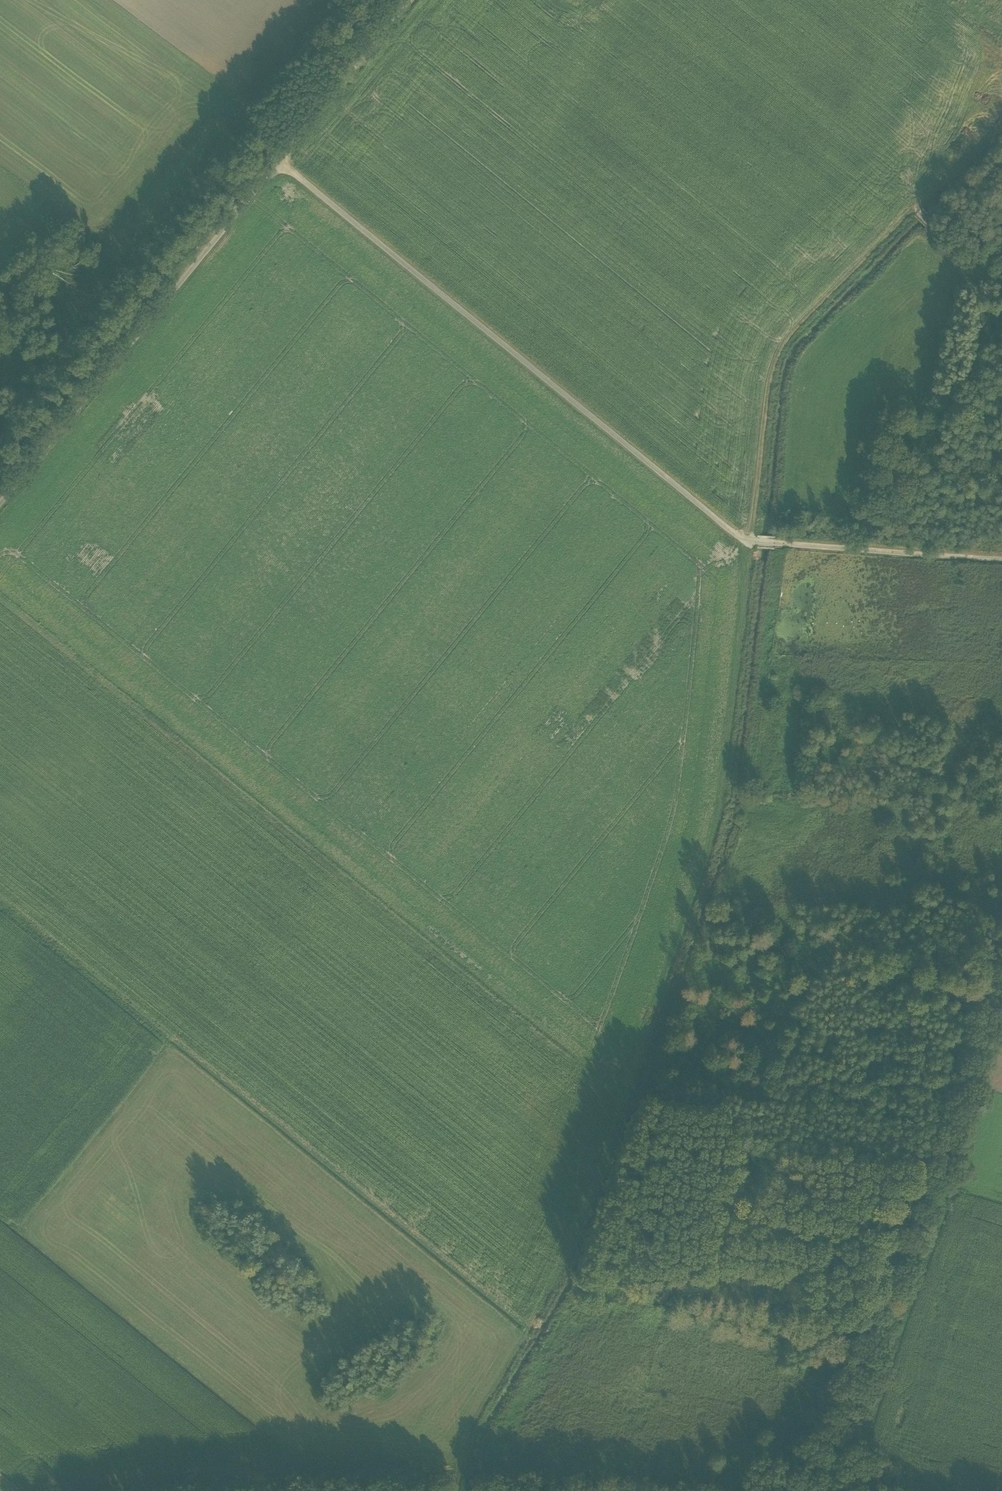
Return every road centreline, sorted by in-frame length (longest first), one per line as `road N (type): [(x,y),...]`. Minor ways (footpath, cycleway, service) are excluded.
road 1 (track): [(458,1490),(465,1436),(556,1283),(585,1211),(719,826),(769,382),(781,344),(1001,117)]
road 2 (track): [(1001,561),(742,540),(279,163),(0,507)]
road 3 (track): [(0,595),(623,1103)]
road 4 (track): [(1001,916),(952,1090),(802,1490)]
road 5 (track): [(279,163),(412,0)]

